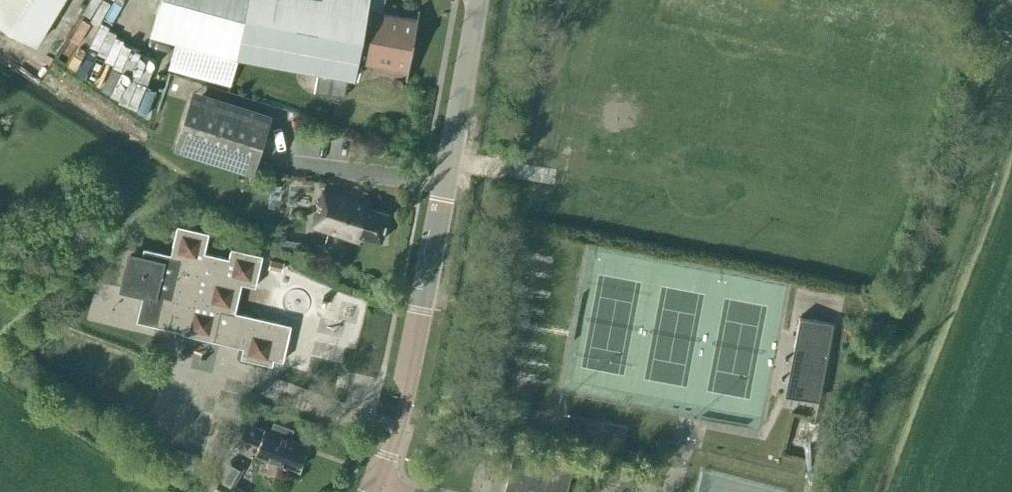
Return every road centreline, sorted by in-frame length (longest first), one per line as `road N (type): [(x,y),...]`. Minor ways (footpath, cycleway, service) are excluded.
road 1 (secondary): [(375,487),(405,393),(478,0)]

